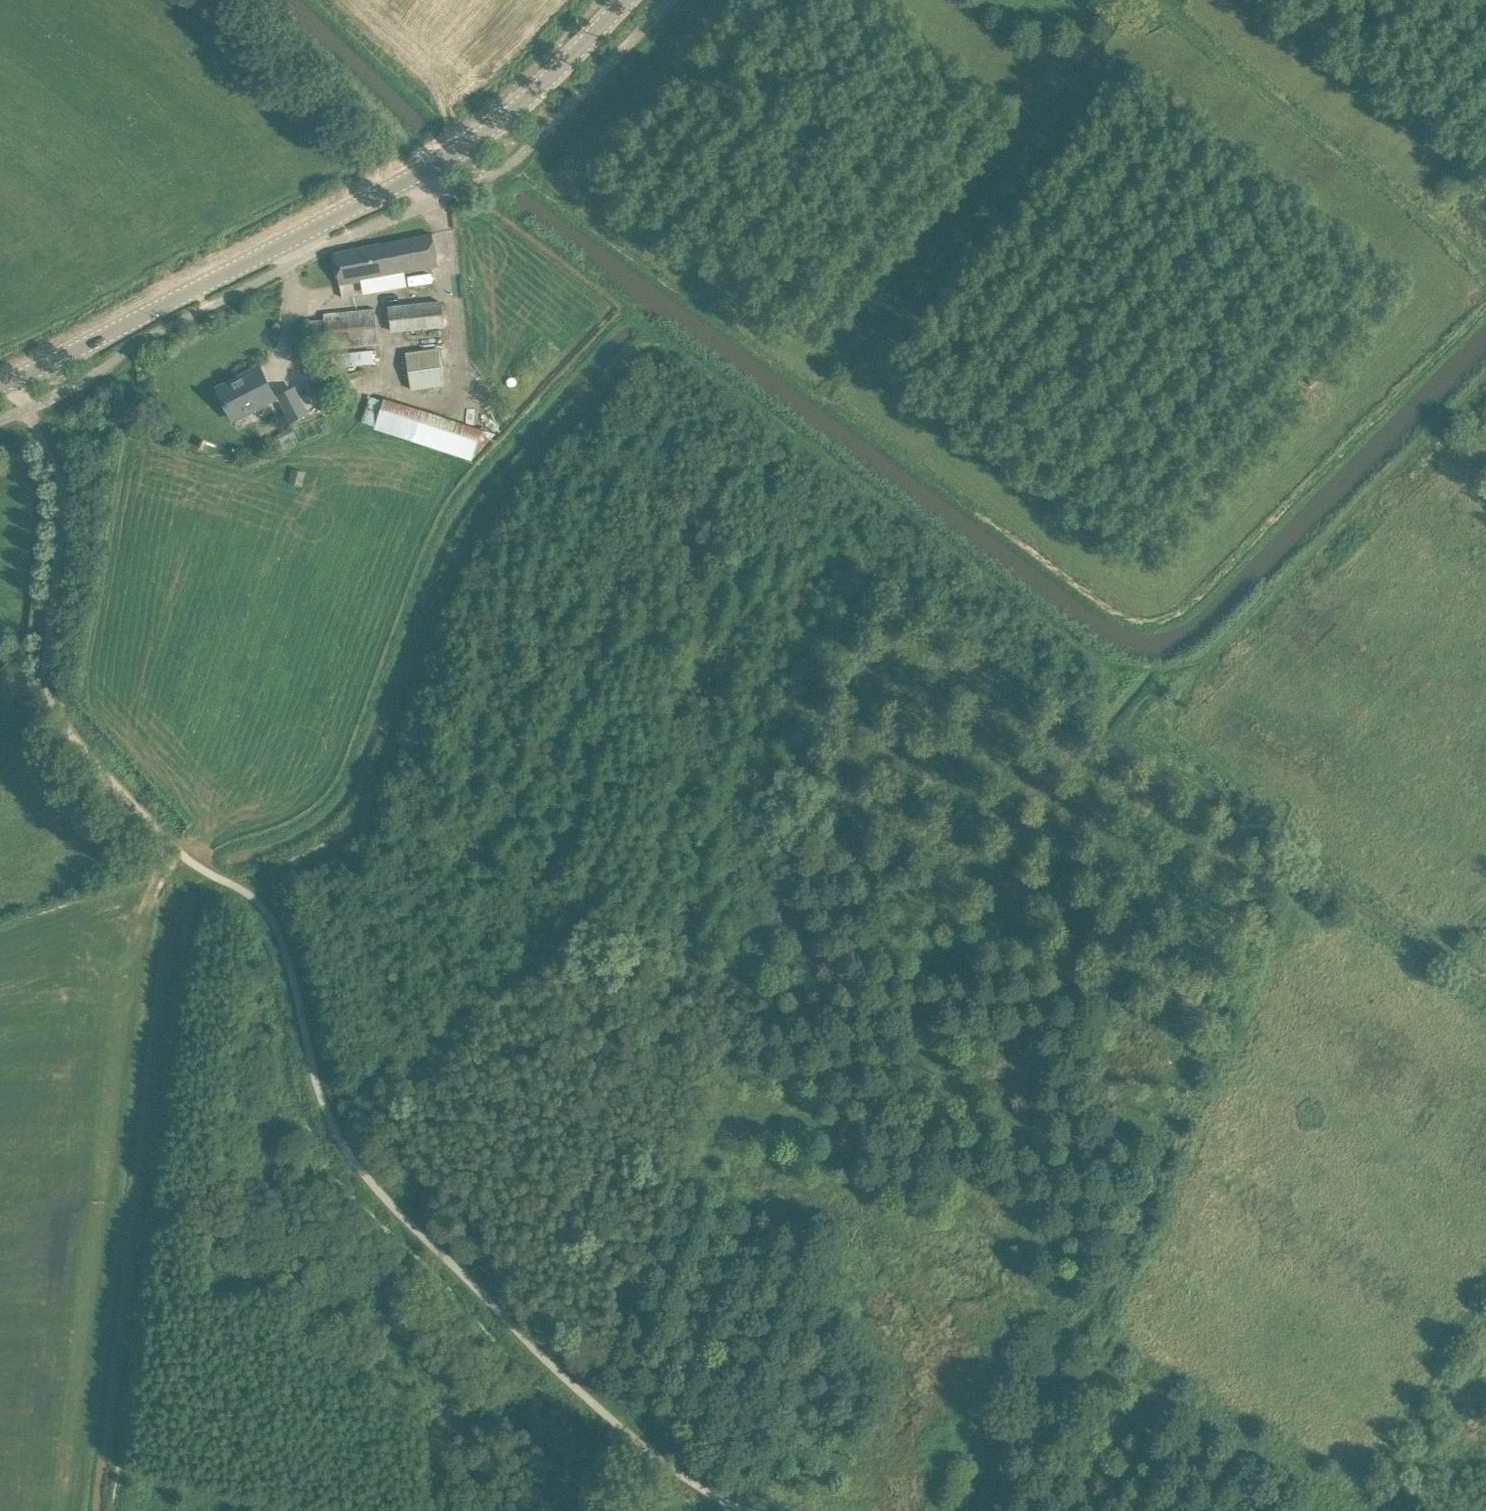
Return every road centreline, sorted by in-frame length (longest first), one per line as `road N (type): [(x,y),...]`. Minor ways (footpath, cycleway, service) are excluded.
road 1 (tertiary): [(11,383),(434,165),(531,87),(618,0)]

